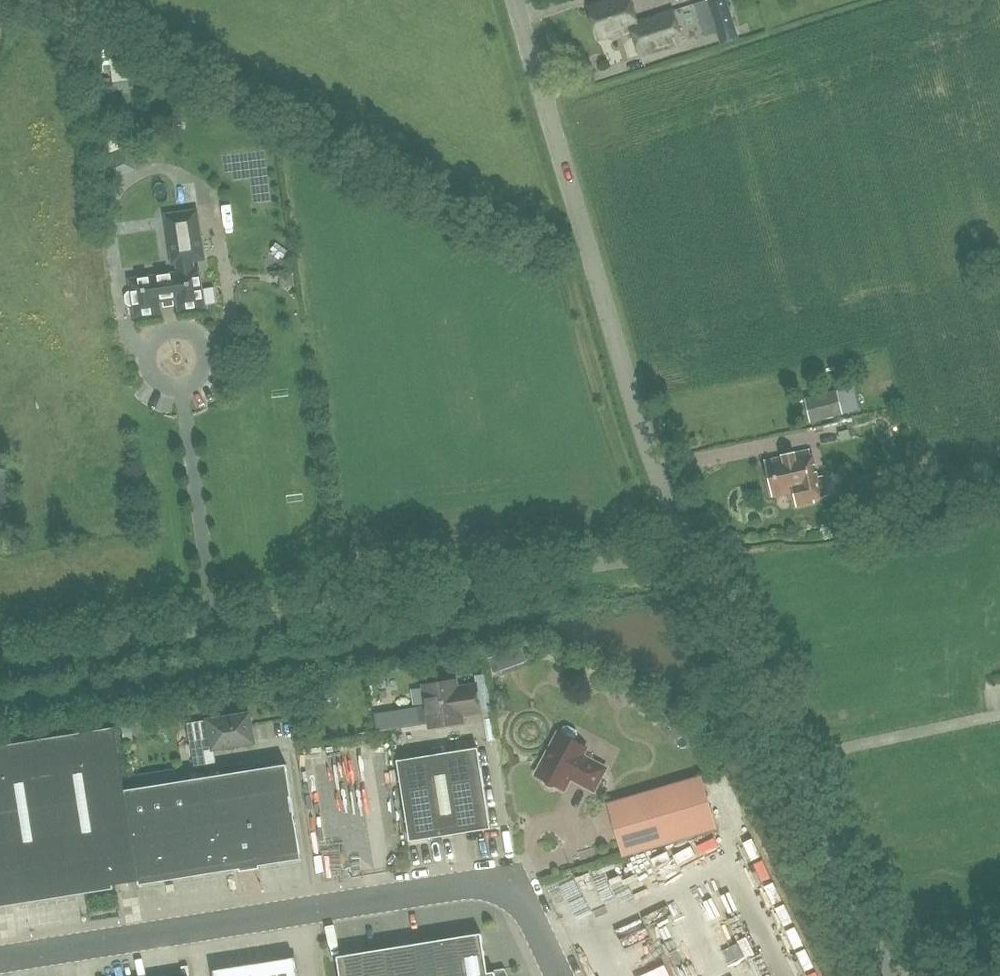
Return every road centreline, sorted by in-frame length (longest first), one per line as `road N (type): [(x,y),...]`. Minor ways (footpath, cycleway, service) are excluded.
road 1 (unclassified): [(691,549),(0,663)]
road 2 (unclassified): [(567,975),(532,911),(513,898),(464,894),(0,964)]
road 3 (unclassified): [(691,549),(656,471),(515,0)]
road 4 (unclassified): [(886,975),(691,549)]

